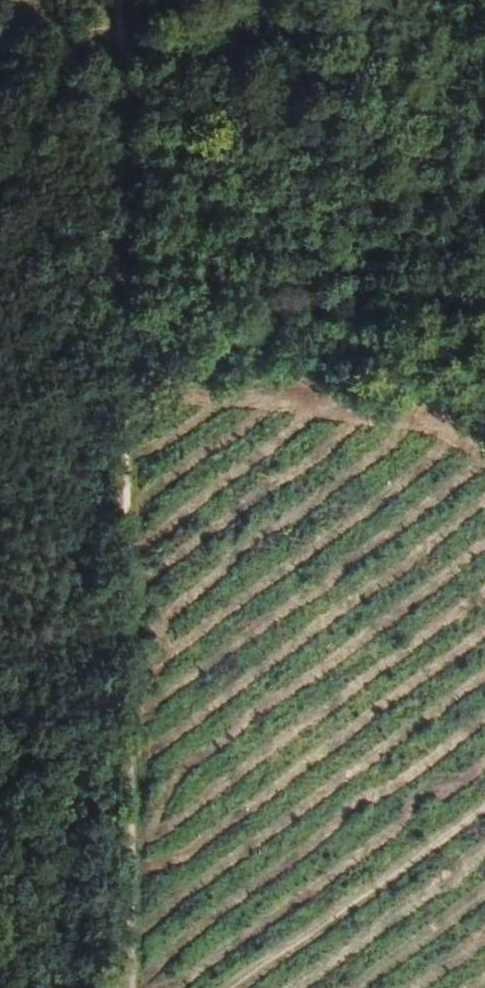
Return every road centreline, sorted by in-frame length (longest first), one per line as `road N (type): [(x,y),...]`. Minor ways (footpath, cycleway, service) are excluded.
road 1 (track): [(130,987),(124,0)]
road 2 (track): [(345,0),(230,31),(90,29),(69,54),(32,138),(0,176)]
road 3 (track): [(484,797),(221,987)]

